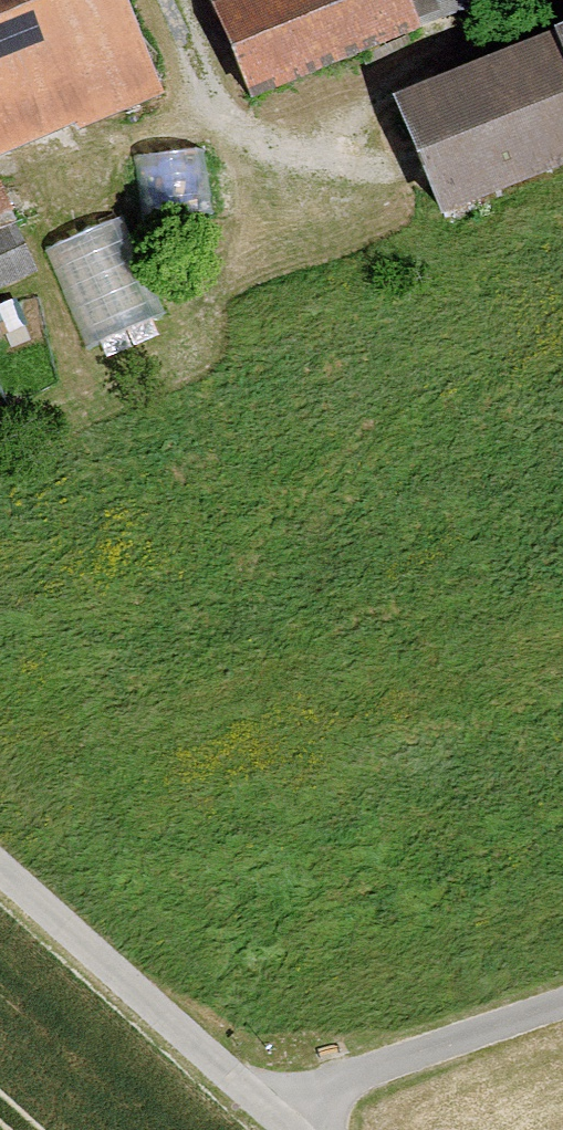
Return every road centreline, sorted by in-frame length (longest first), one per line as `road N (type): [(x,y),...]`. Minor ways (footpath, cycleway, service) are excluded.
road 1 (unclassified): [(275,1105),(0,861)]
road 2 (unclassified): [(275,1105),(562,1005)]

